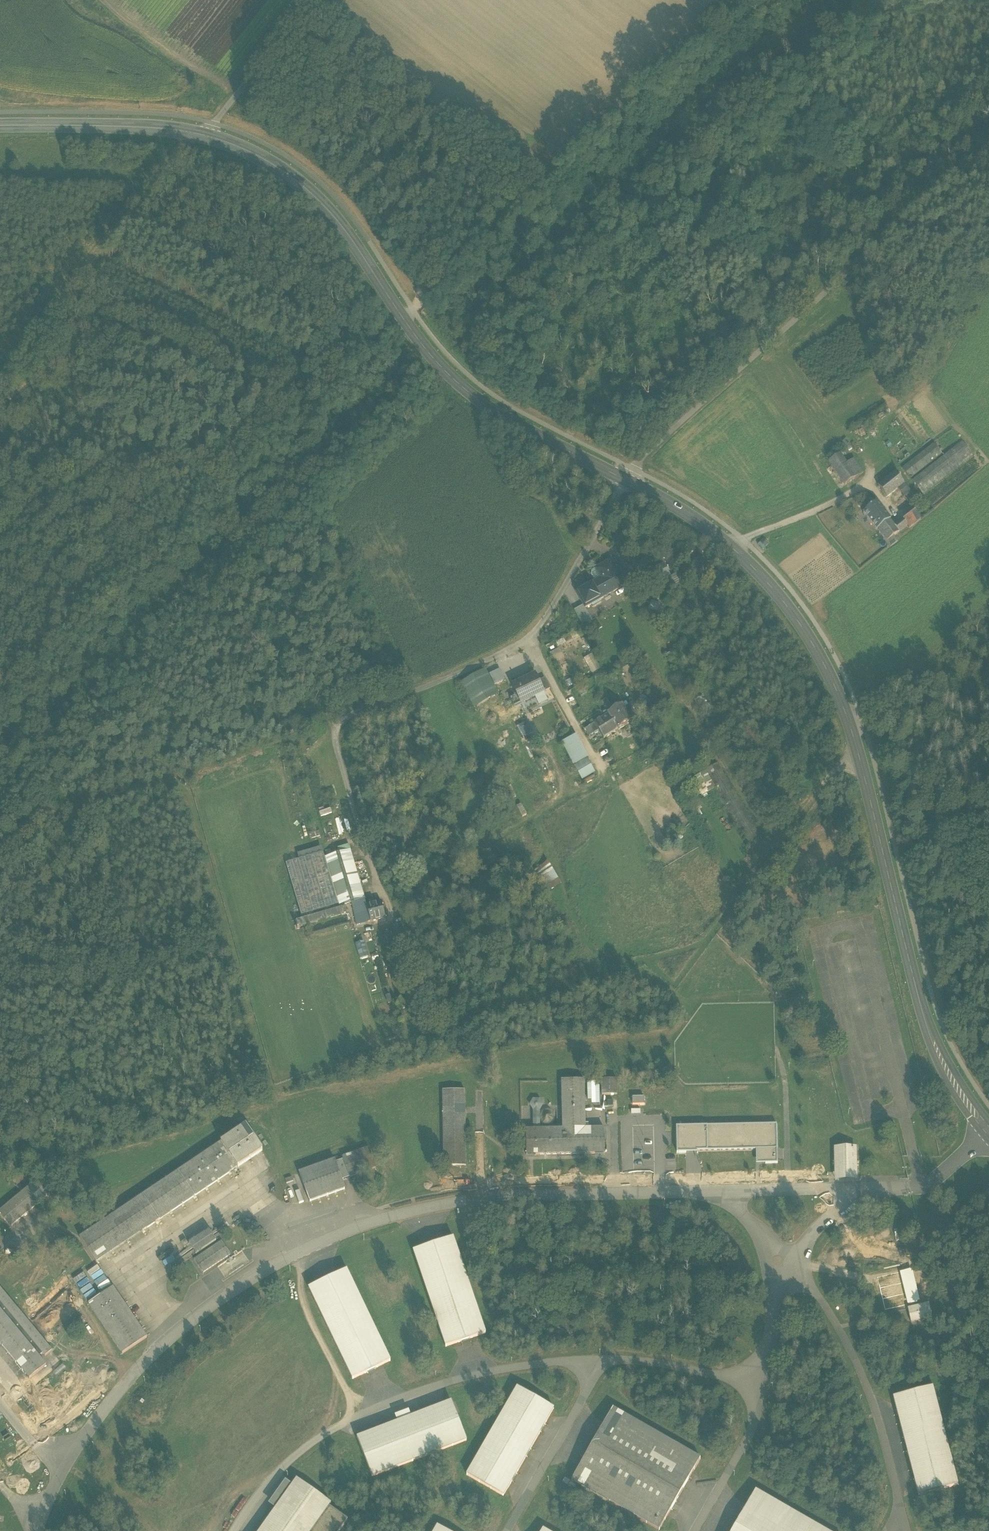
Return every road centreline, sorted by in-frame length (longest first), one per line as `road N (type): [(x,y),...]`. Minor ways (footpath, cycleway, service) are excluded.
road 1 (primary): [(626,479),(733,548),(792,612),(823,662),(855,743),(926,1021),(953,1086),(988,1133)]
road 2 (primary): [(0,125),(197,132),(257,155),(303,186),(351,240),(455,380),(494,411),(626,479)]
road 3 (track): [(0,861),(125,711),(257,579),(290,615),(331,733)]
road 4 (unclassified): [(988,145),(647,450),(626,479)]
road 5 (track): [(753,0),(413,309)]
road 6 (unclassified): [(331,733),(348,714),(442,680),(523,638),(549,611),(626,479)]
road 7 (track): [(696,944),(855,743)]
road 8 (track): [(988,610),(867,714),(855,743)]
road 9 (track): [(311,0),(214,122),(197,132)]

